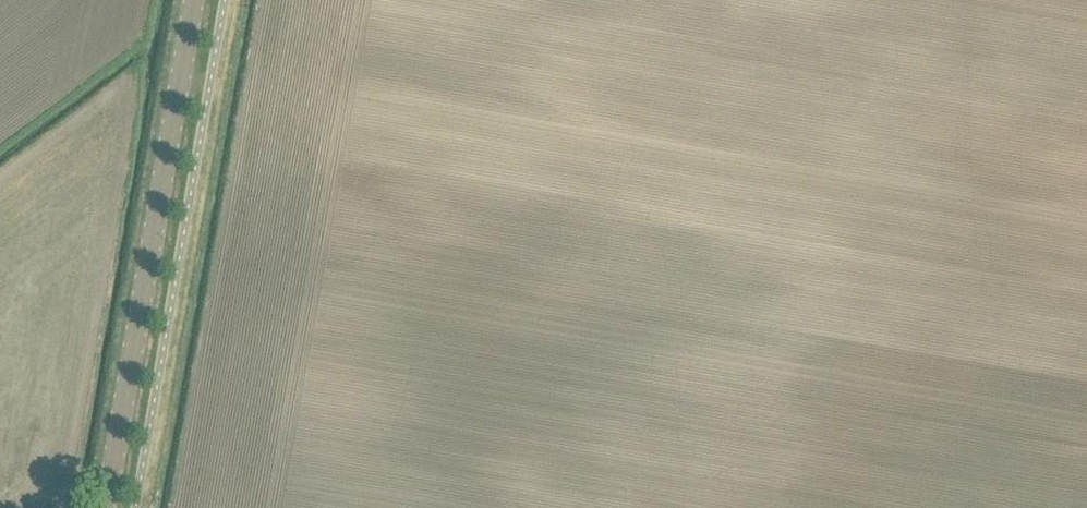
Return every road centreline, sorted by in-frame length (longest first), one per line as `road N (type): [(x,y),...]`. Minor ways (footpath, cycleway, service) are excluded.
road 1 (secondary): [(98,507),(184,0)]

